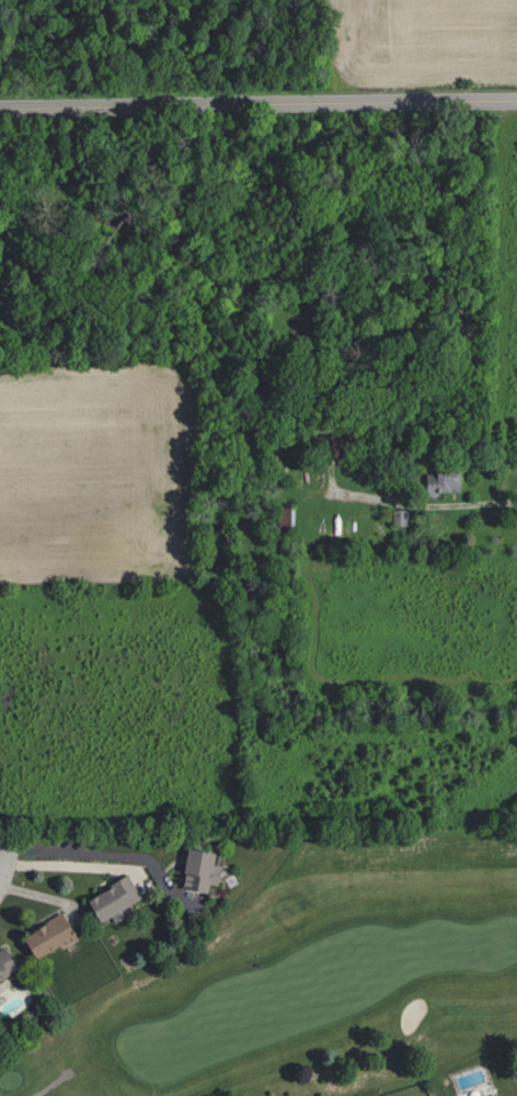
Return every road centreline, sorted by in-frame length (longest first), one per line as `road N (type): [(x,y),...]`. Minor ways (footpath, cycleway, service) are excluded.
road 1 (tertiary): [(516,100),(0,108)]

